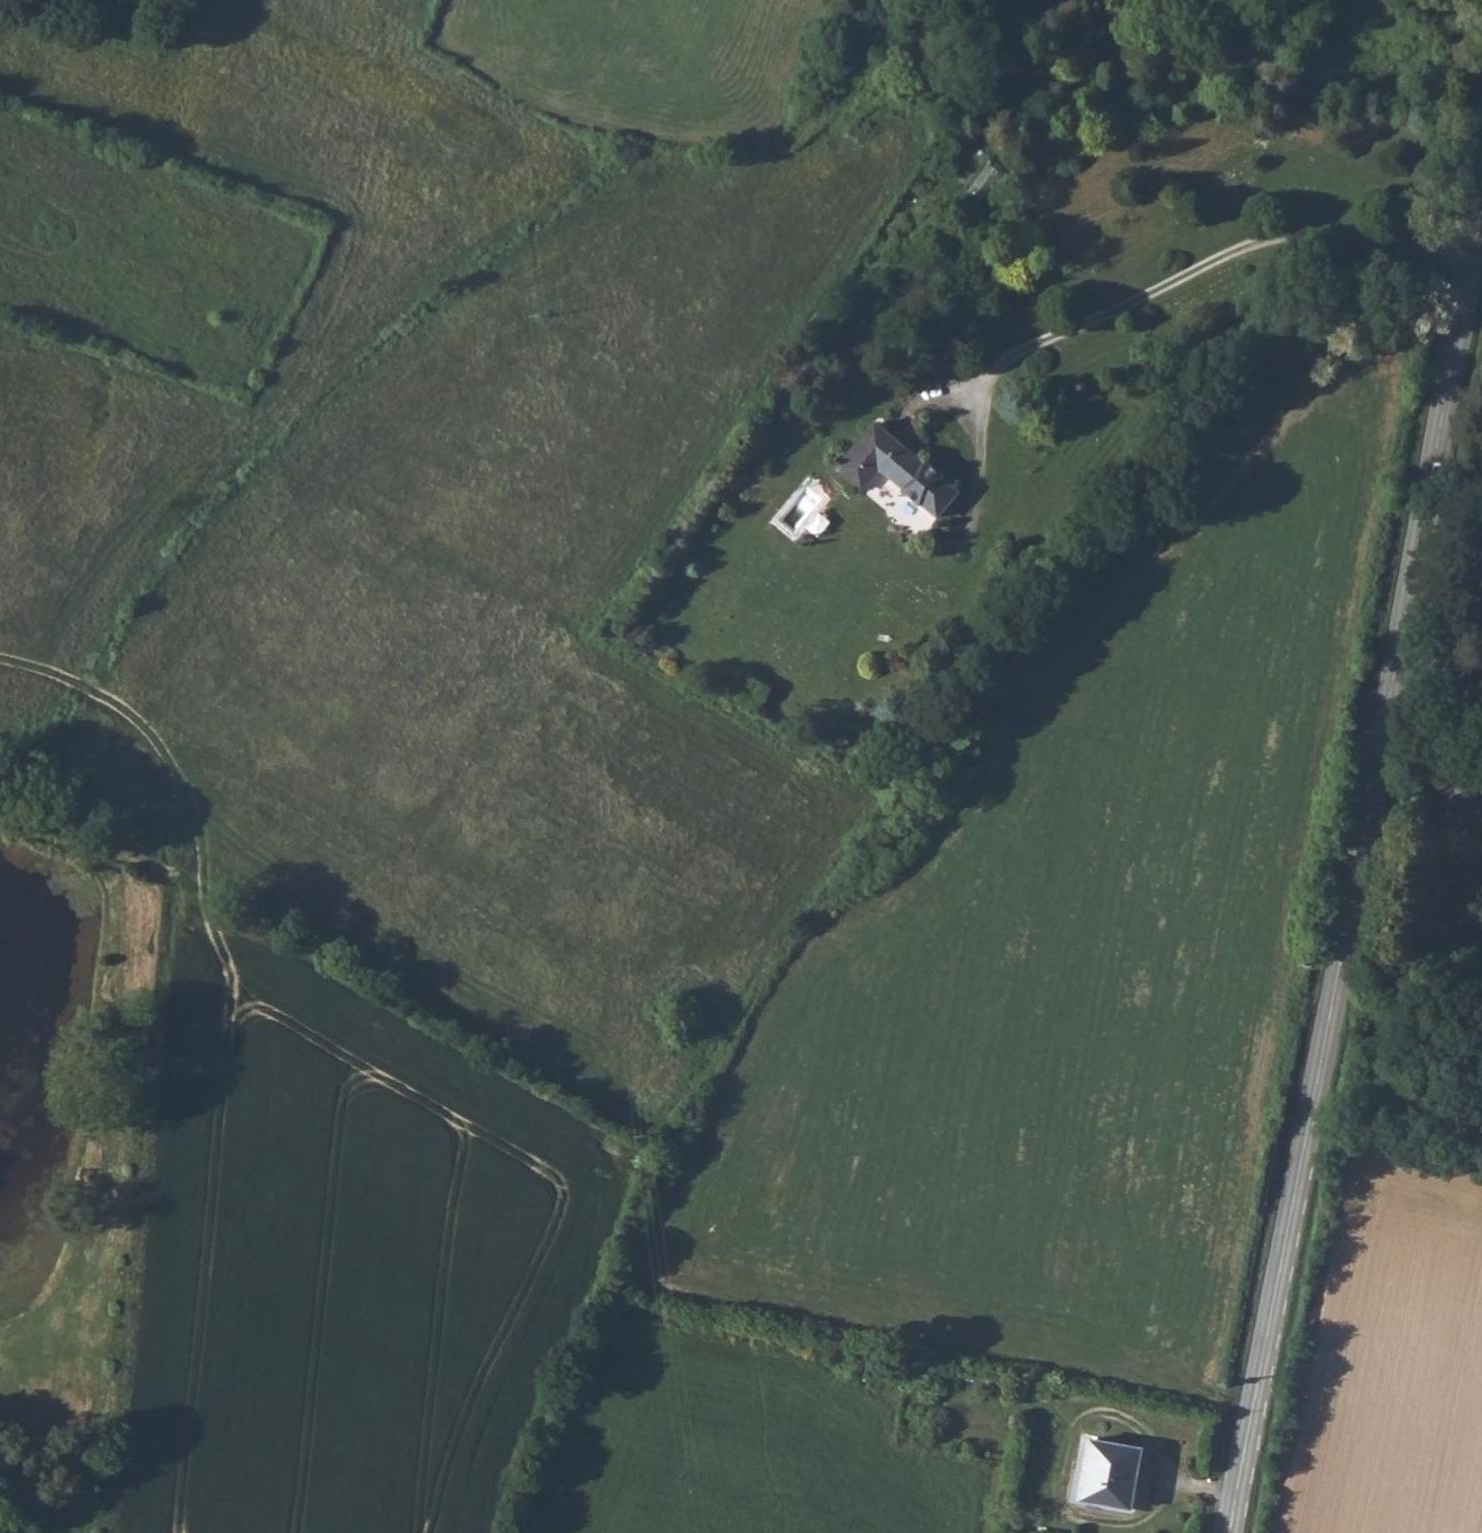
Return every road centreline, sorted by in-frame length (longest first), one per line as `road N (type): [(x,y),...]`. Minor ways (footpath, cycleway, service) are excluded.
road 1 (secondary): [(1231,1532),(1481,235)]
road 2 (track): [(1479,251),(1283,231),(923,397)]

